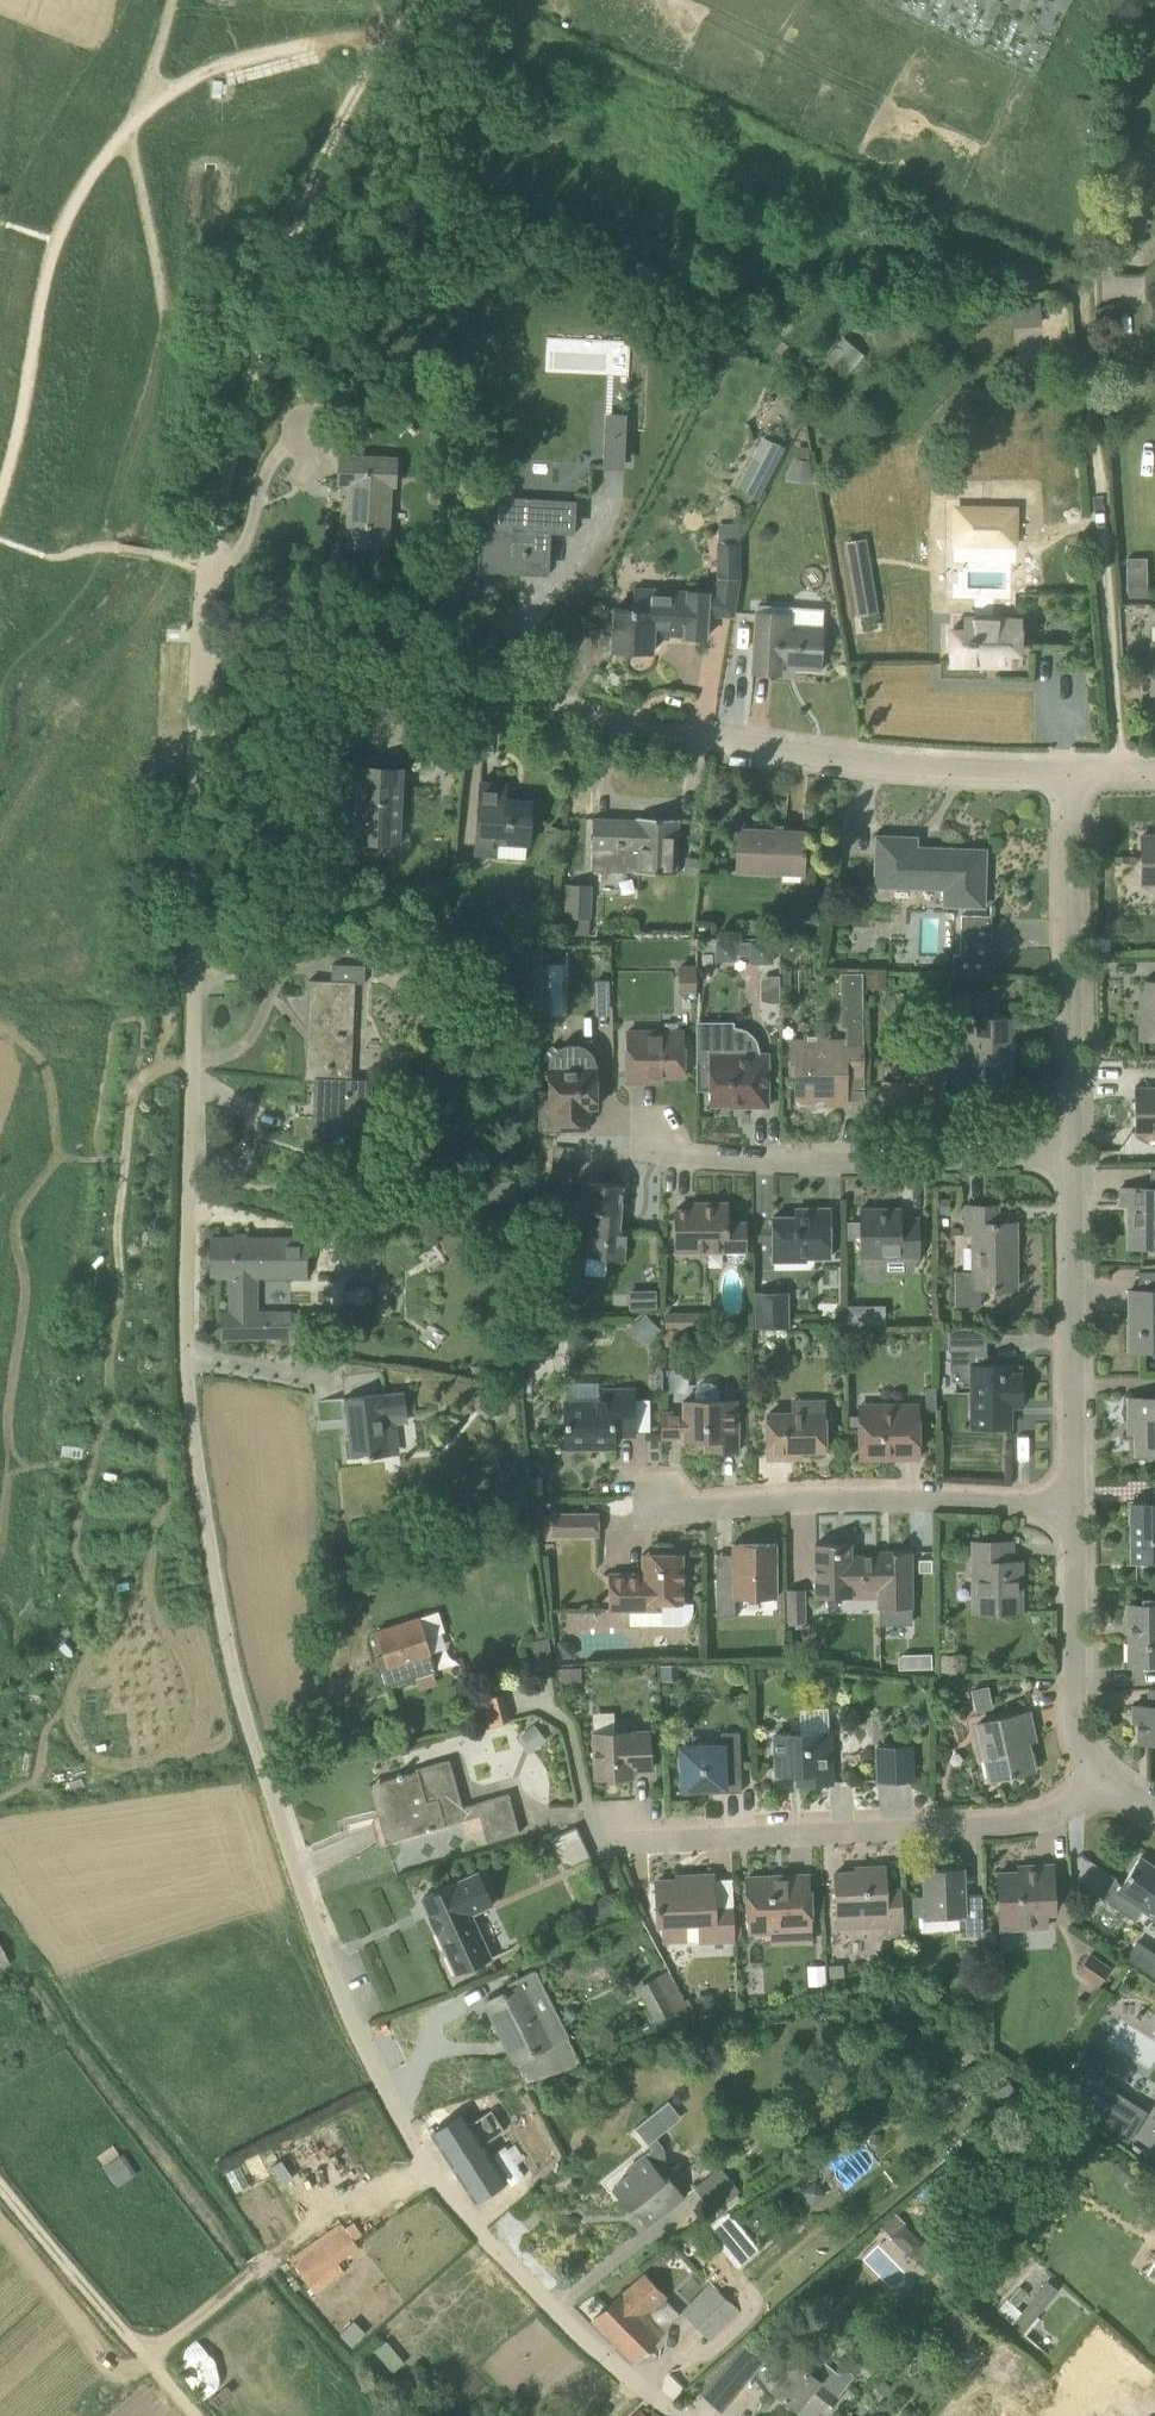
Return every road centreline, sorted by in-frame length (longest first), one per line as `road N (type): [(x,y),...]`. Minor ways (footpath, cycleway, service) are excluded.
road 1 (residential): [(682,2415),(499,2253),(431,2167),(330,1968),(237,1685),(188,1360),(195,702),(206,567)]
road 2 (residential): [(1154,1811),(1098,1775),(1076,1726),(1074,772)]
road 3 (residential): [(1074,772),(884,762),(697,736),(323,642),(206,567)]
road 4 (track): [(99,548),(206,567),(256,361),(321,191),(437,0)]
road 5 (track): [(136,116),(183,80),(240,58),(433,6)]
road 6 (track): [(0,2181),(203,2415)]
road 7 (track): [(172,0),(136,116),(99,158),(49,244)]
road 8 (track): [(49,244),(0,496)]

